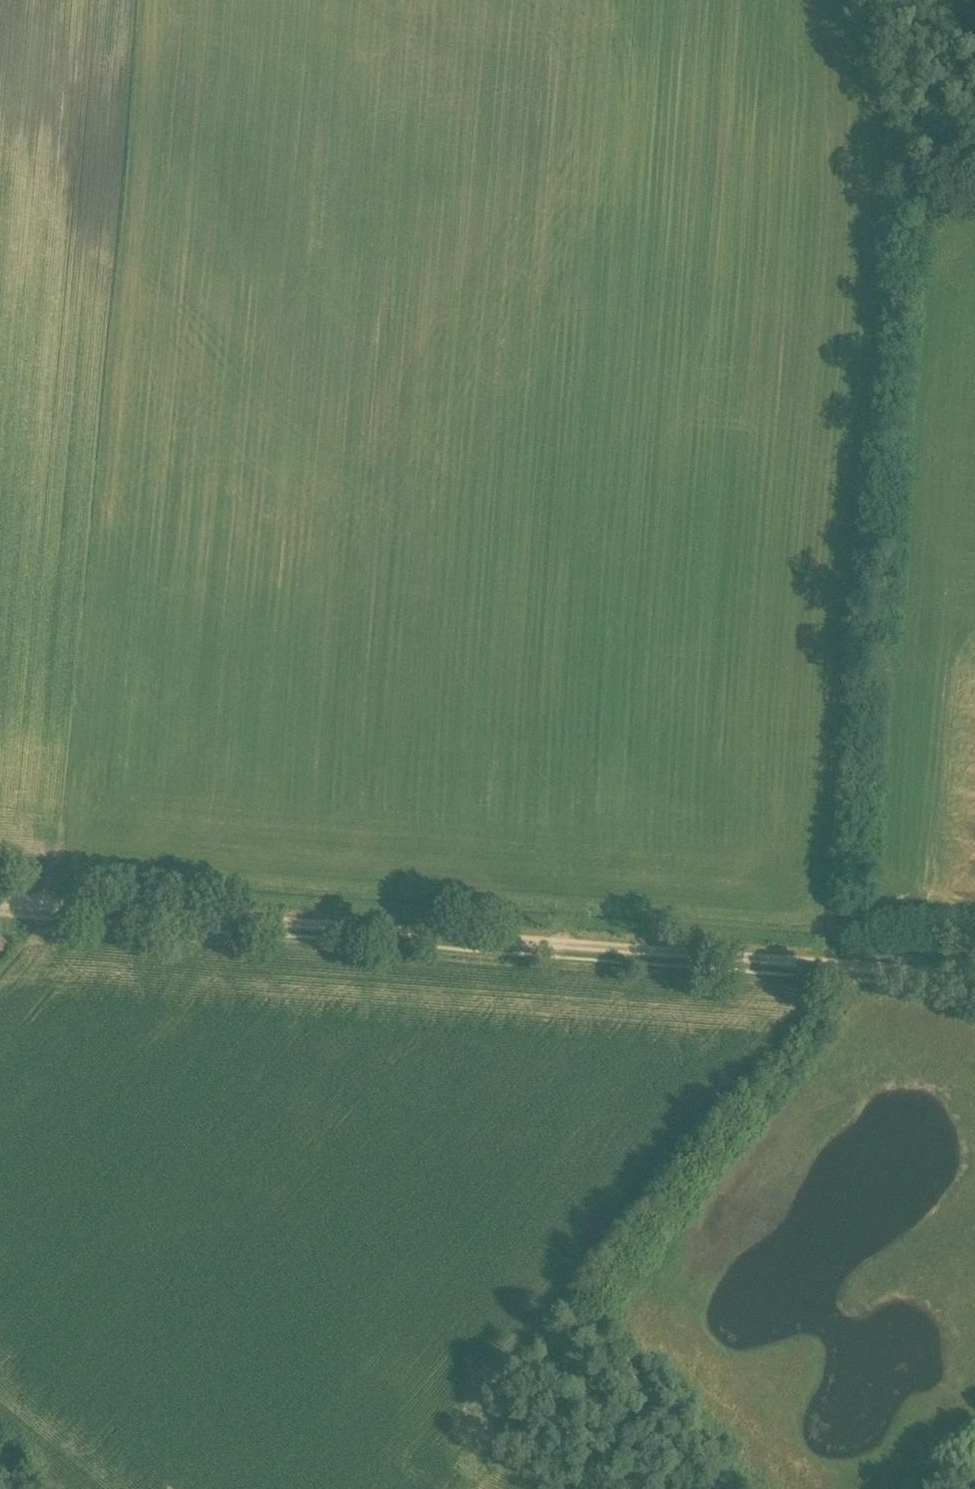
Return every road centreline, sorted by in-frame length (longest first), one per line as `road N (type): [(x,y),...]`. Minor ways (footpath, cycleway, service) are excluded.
road 1 (track): [(0,903),(974,976)]

